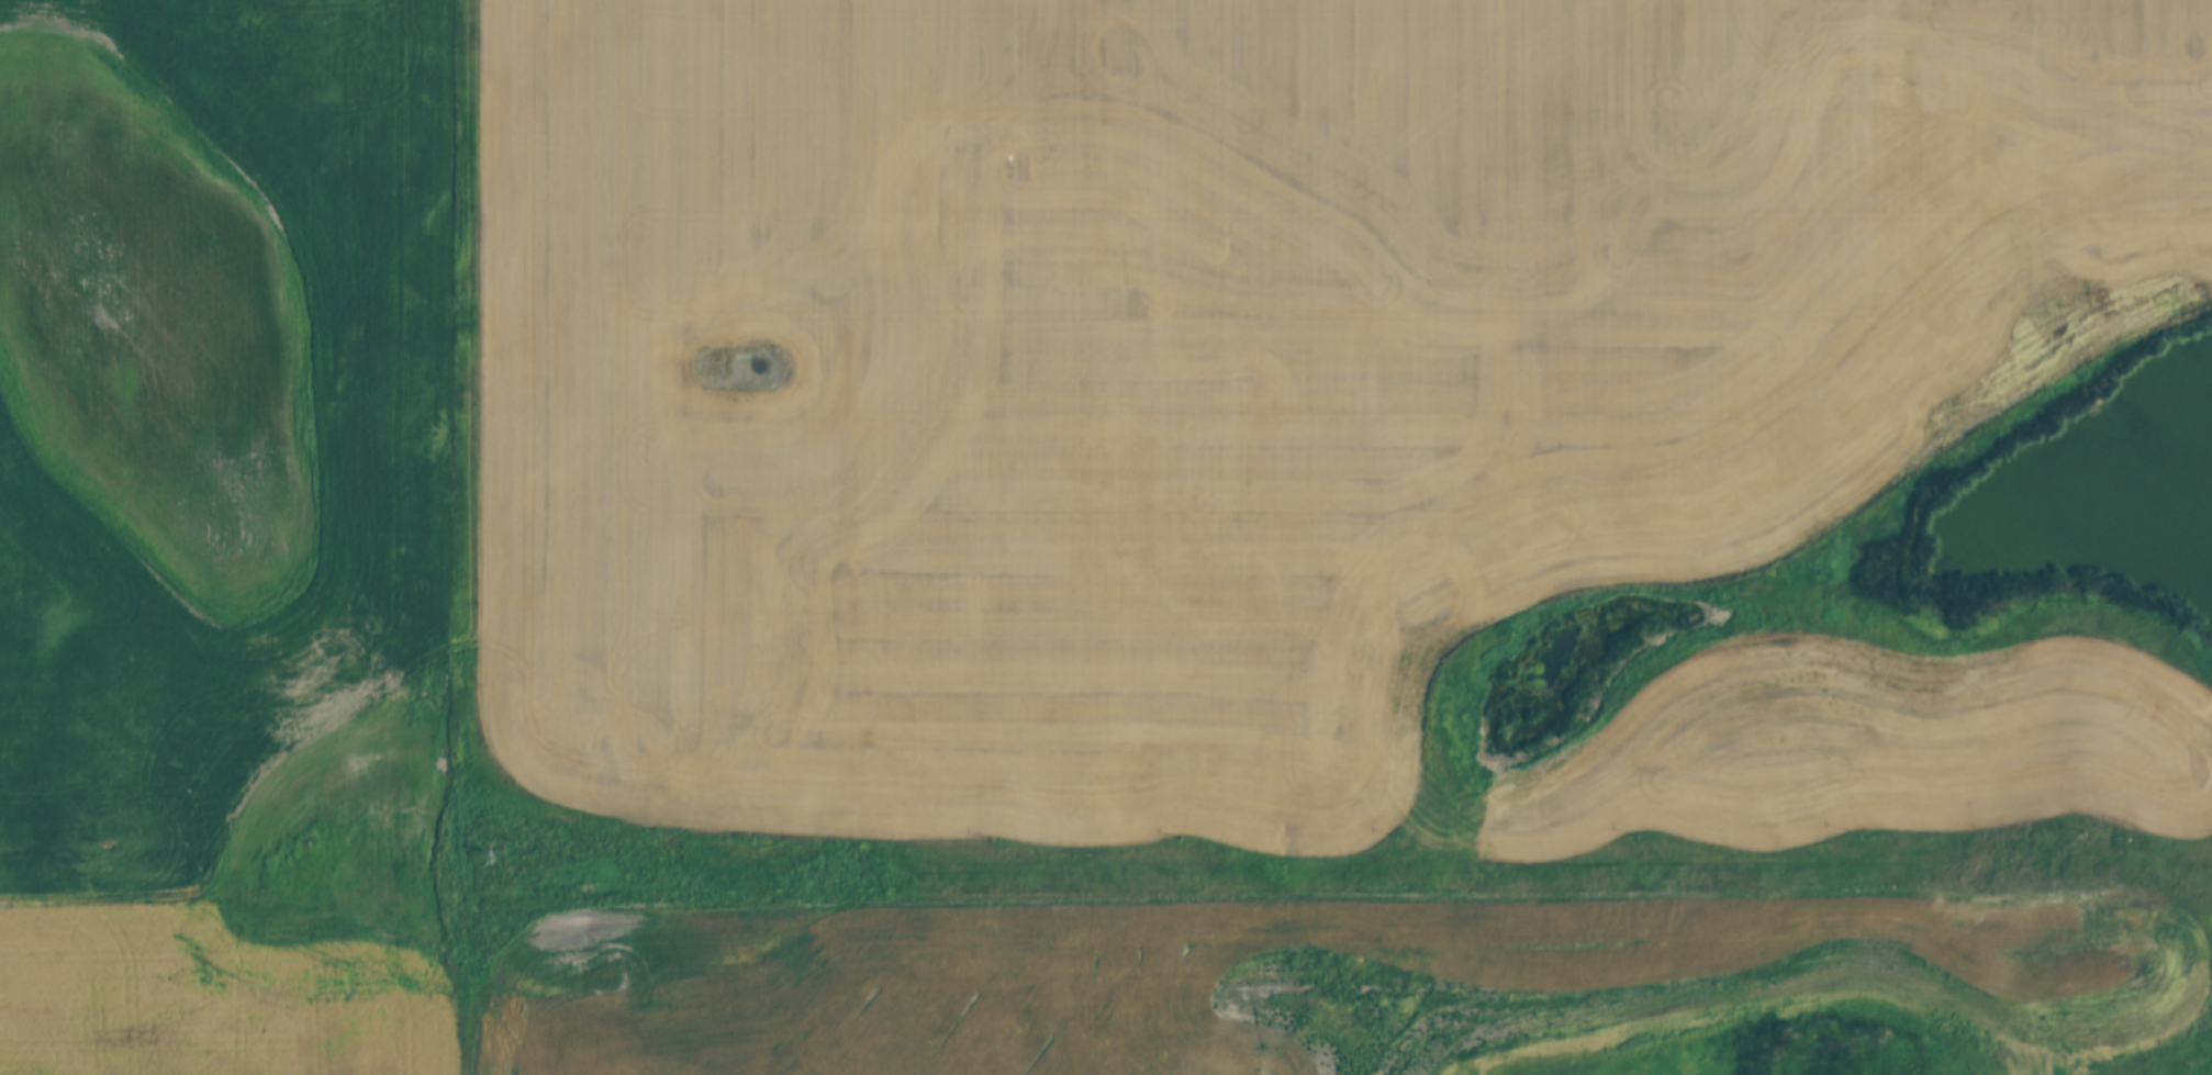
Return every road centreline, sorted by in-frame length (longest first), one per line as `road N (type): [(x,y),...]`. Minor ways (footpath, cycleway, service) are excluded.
road 1 (track): [(0,906),(477,903),(478,0)]

